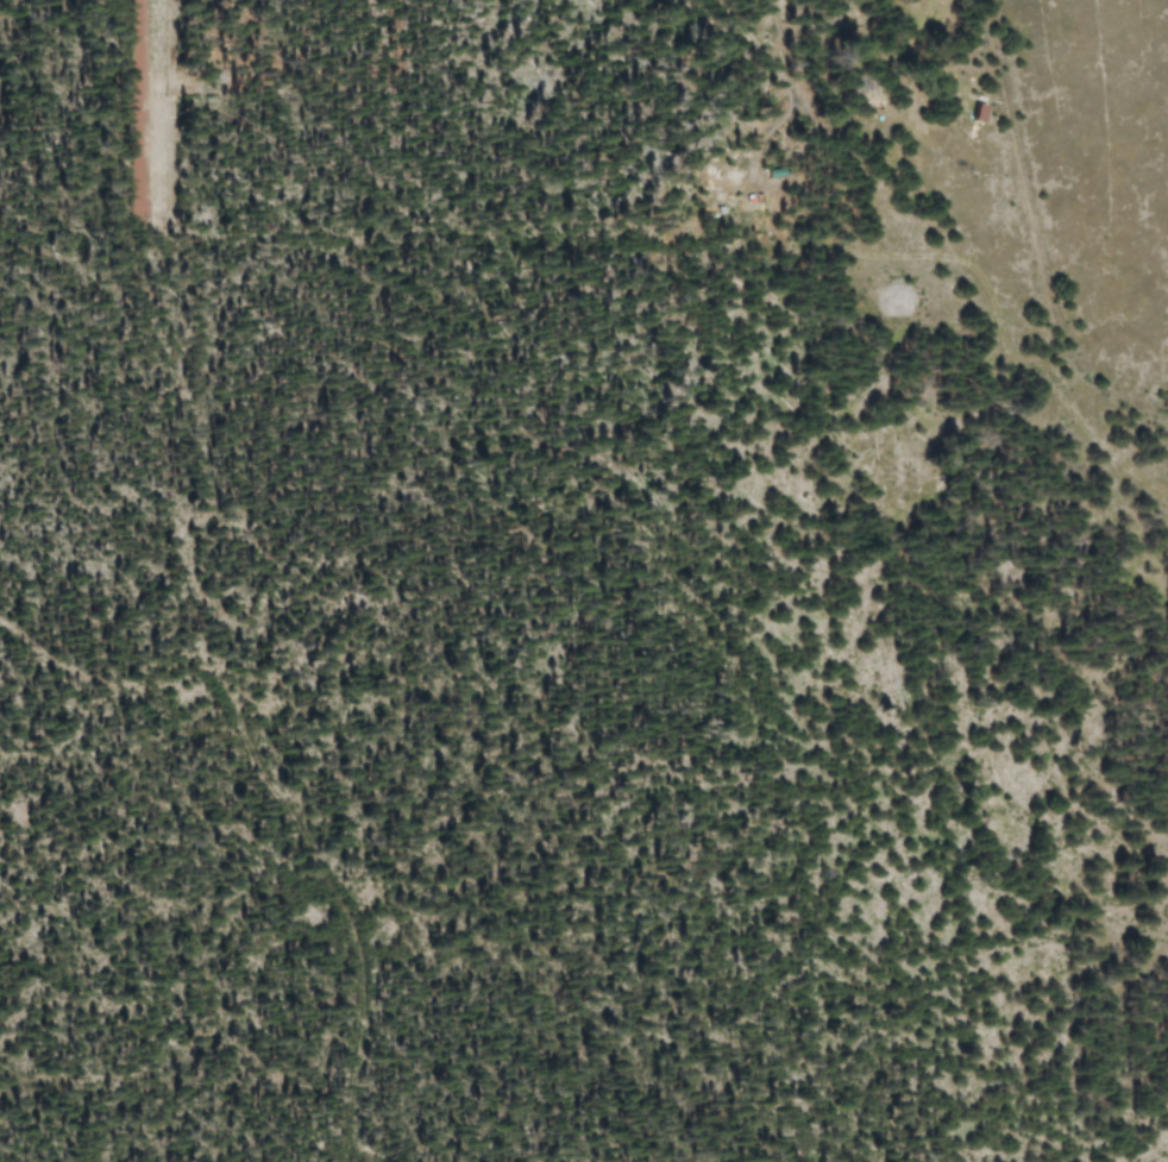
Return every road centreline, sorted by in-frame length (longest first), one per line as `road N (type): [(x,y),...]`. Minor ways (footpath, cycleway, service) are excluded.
road 1 (residential): [(139,225),(138,0)]

